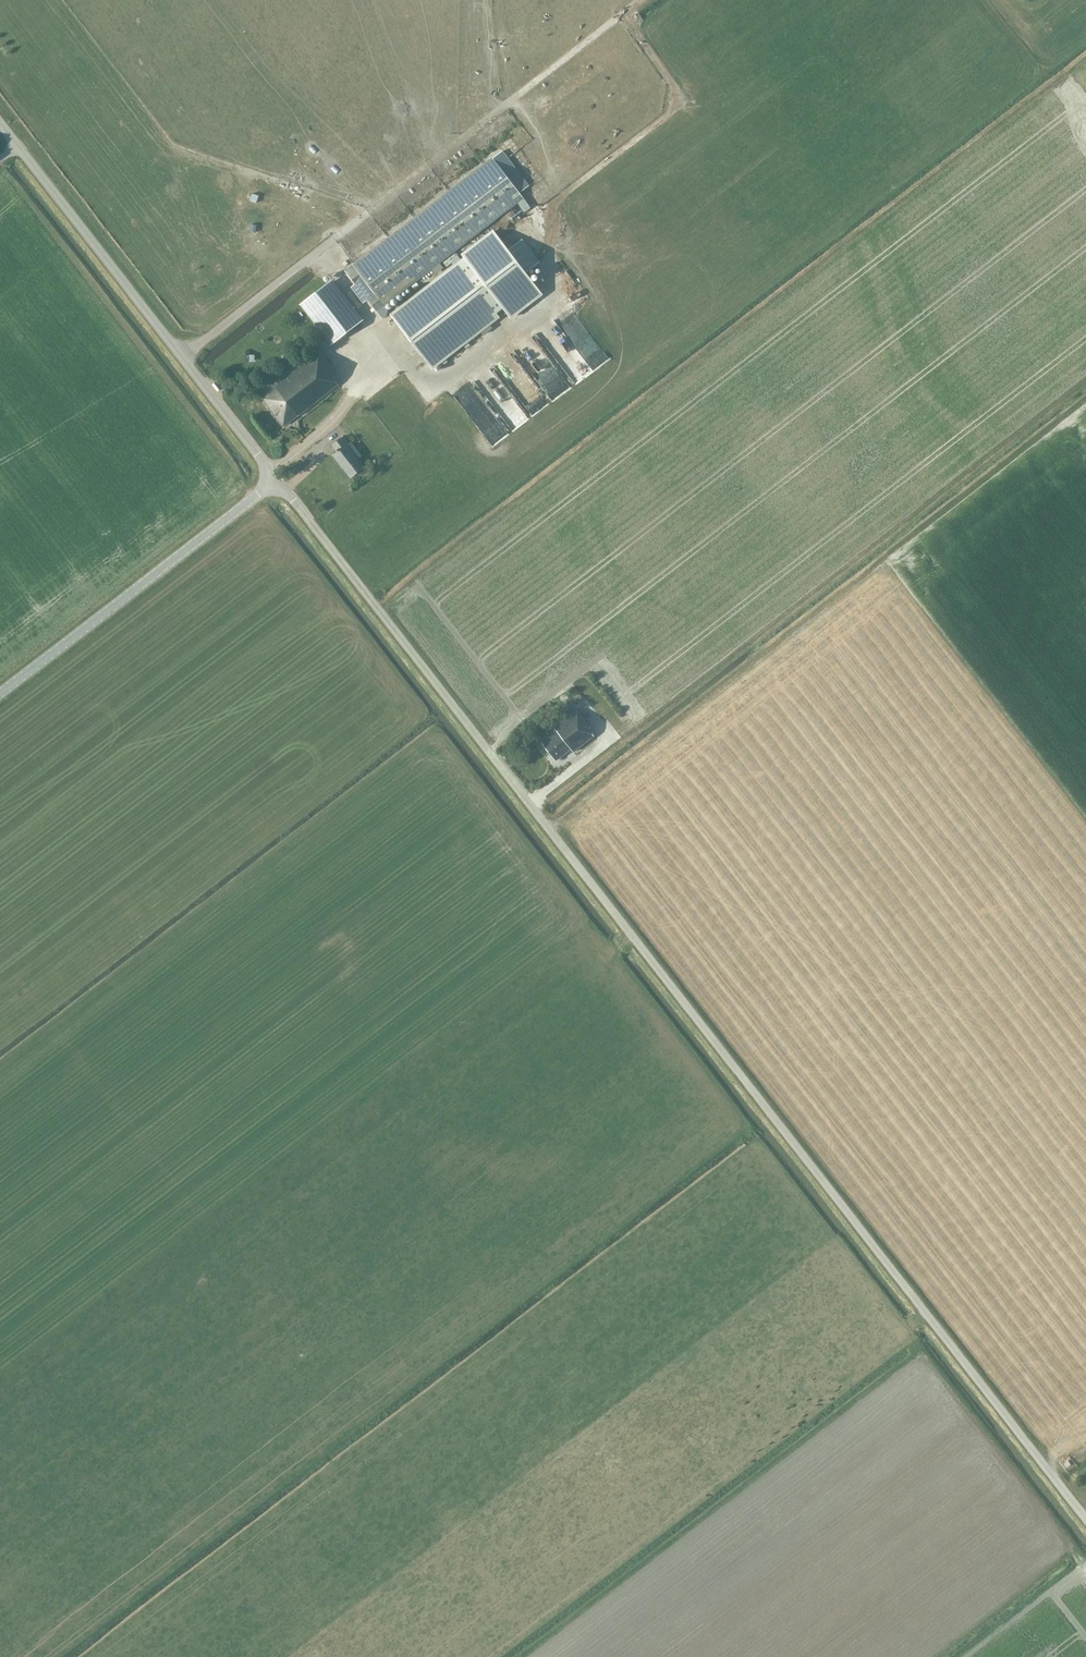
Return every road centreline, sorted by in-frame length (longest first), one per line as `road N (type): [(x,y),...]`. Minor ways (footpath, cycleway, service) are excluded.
road 1 (unclassified): [(1085,1516),(273,482)]
road 2 (unclassified): [(273,482),(0,124)]
road 3 (unclassified): [(0,692),(273,482)]

